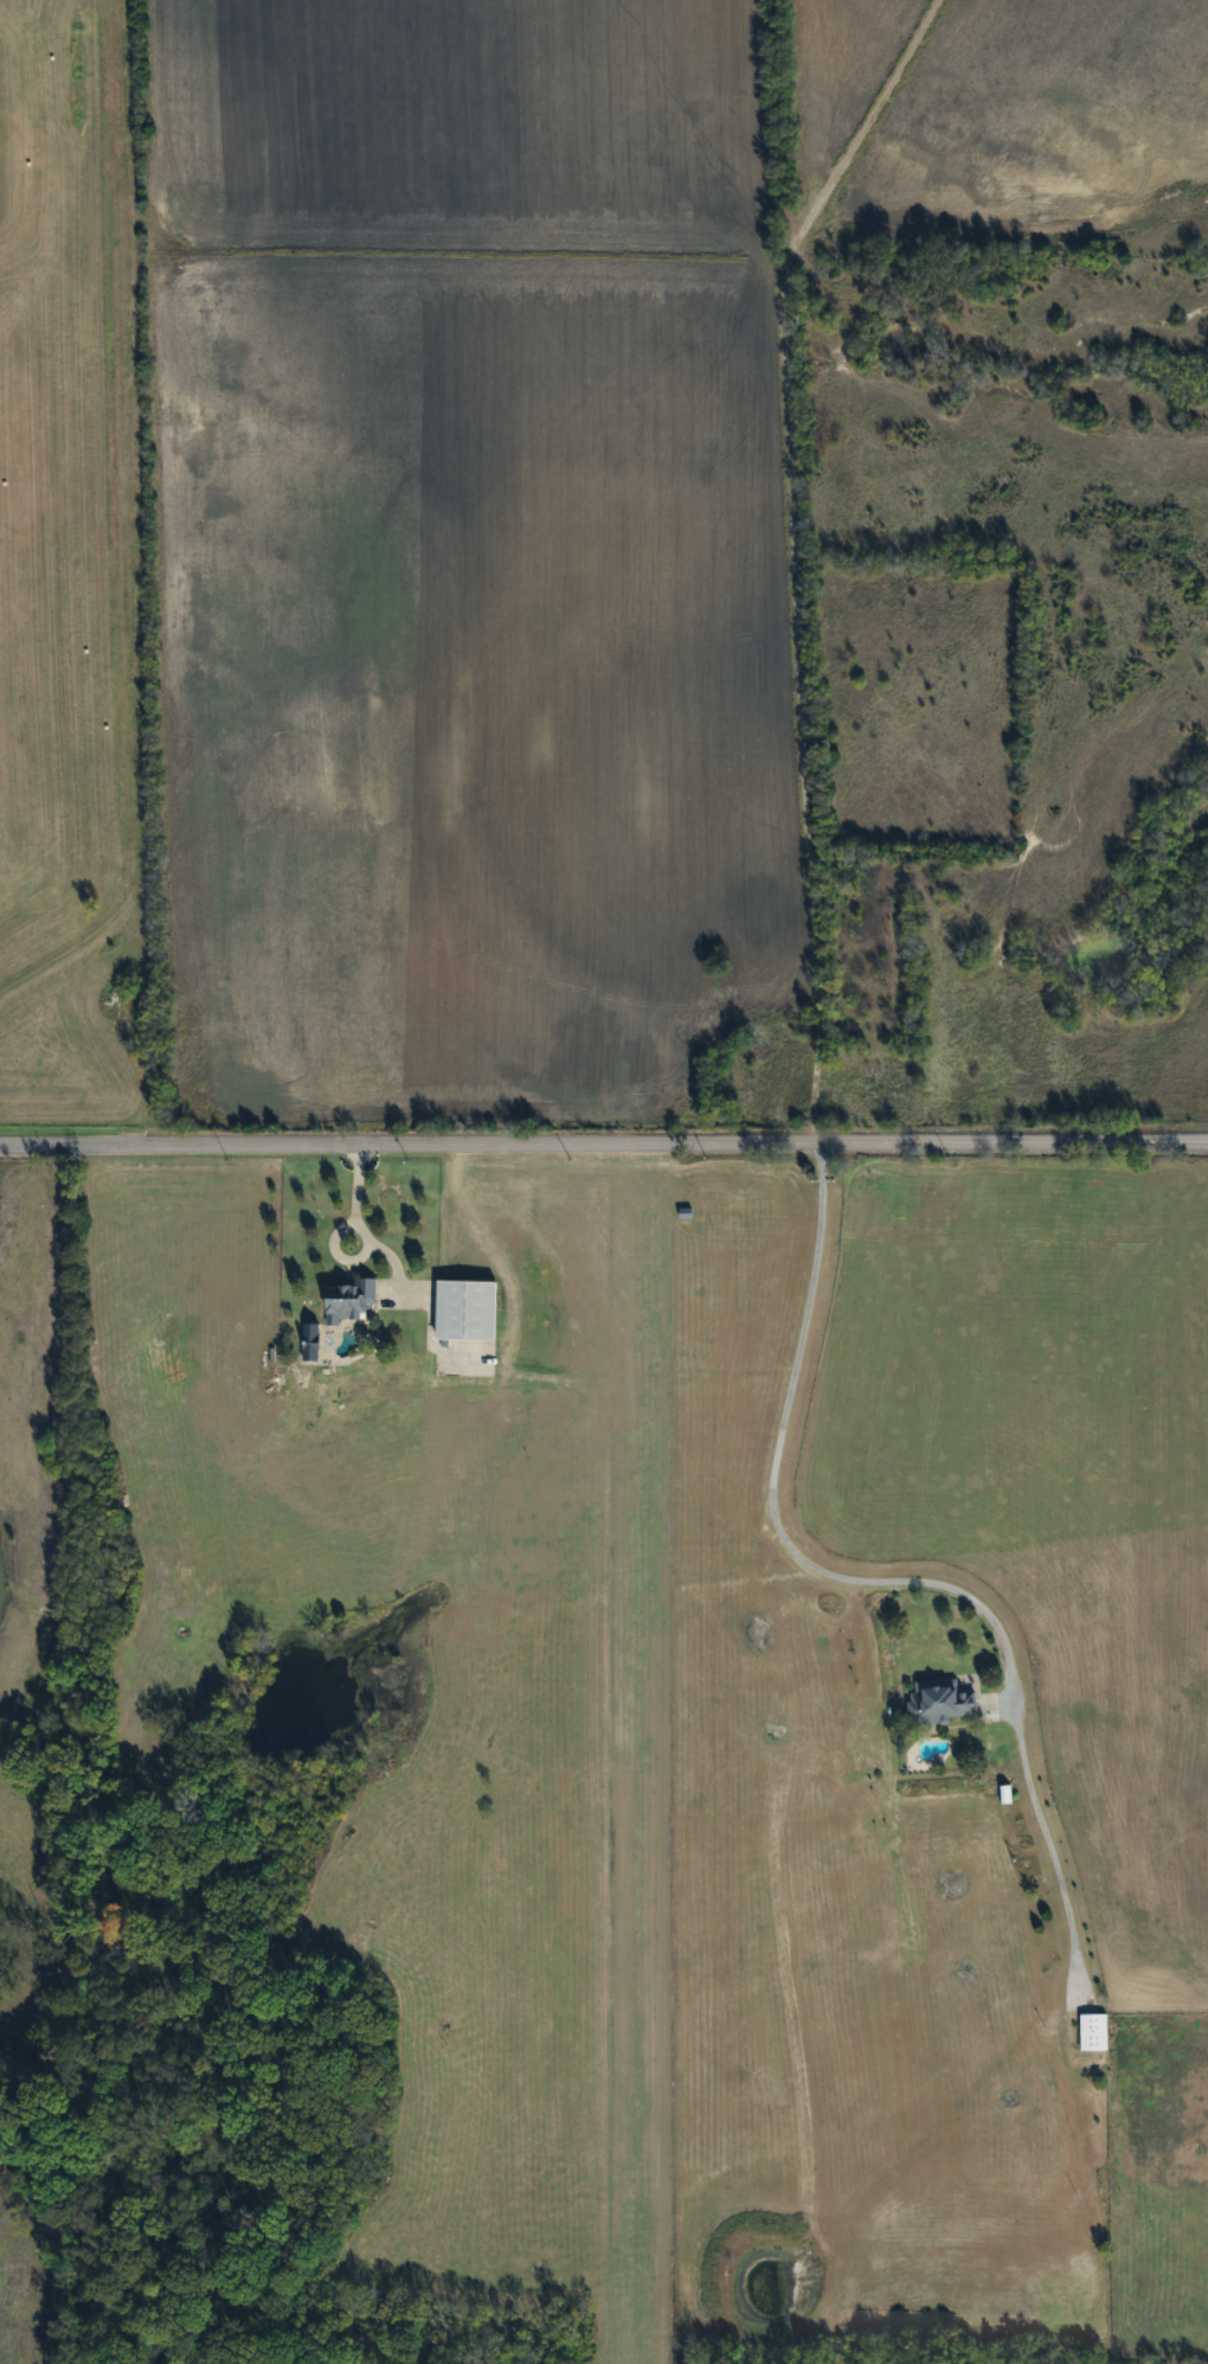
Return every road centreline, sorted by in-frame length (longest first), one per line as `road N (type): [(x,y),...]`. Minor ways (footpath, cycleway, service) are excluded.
road 1 (residential): [(1207,1154),(816,1139),(0,1153)]

